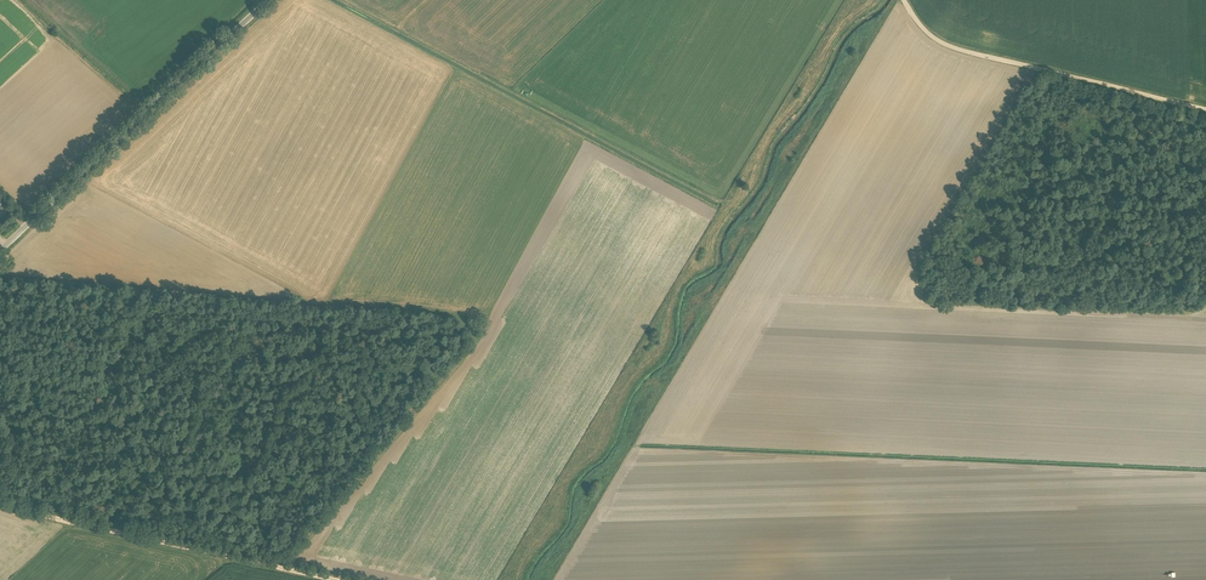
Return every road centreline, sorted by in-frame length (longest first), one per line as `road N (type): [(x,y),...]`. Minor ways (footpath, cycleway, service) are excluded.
road 1 (track): [(278,567),(468,350),(460,323),(0,279)]
road 2 (unclassified): [(0,252),(267,0)]
road 3 (track): [(903,0),(939,44),(1205,111)]
road 4 (track): [(278,567),(0,501)]

